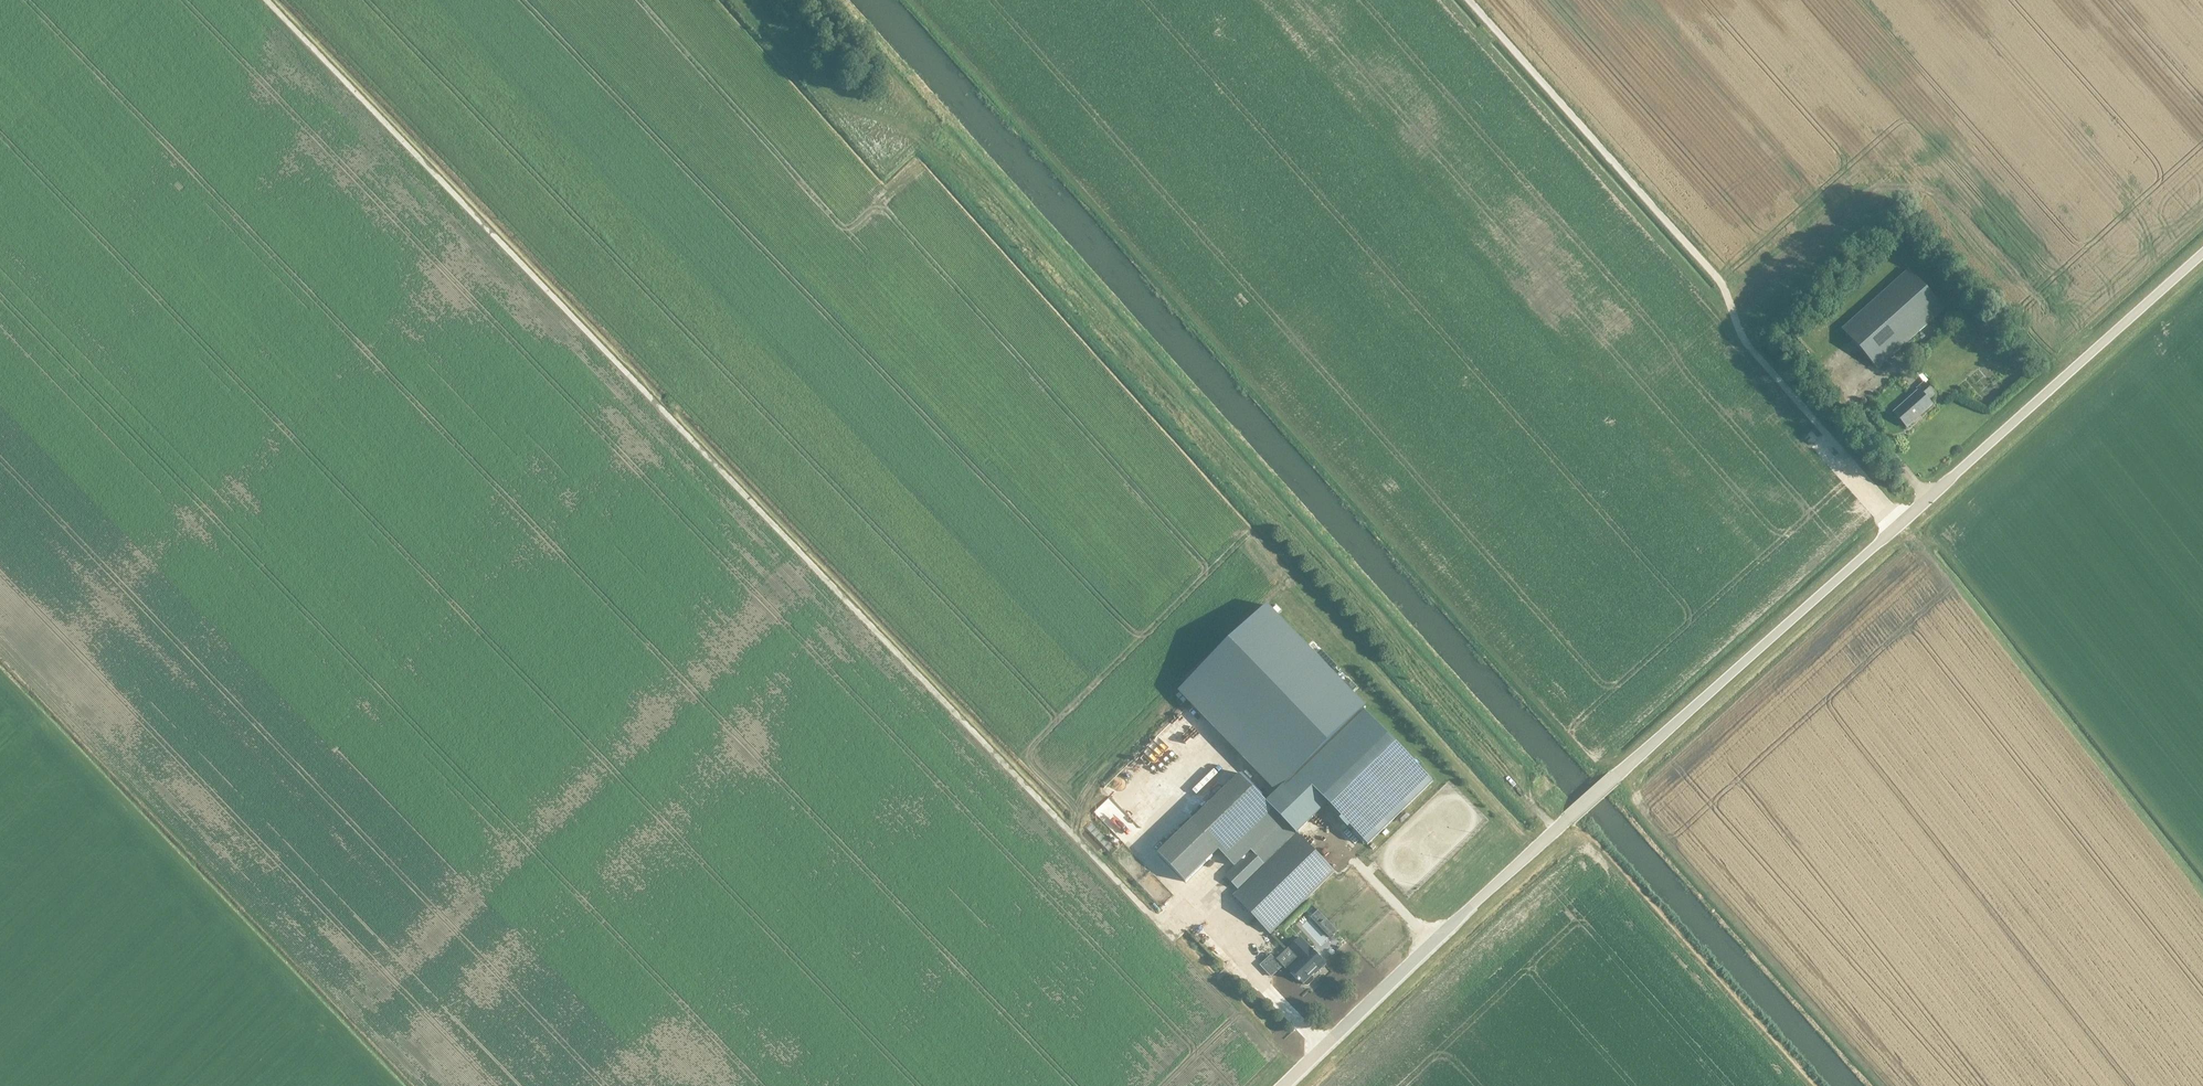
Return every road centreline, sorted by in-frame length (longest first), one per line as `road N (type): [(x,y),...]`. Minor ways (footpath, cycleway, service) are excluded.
road 1 (unclassified): [(1271,1085),(2202,251)]
road 2 (track): [(746,0),(810,72),(916,128),(1556,827)]

